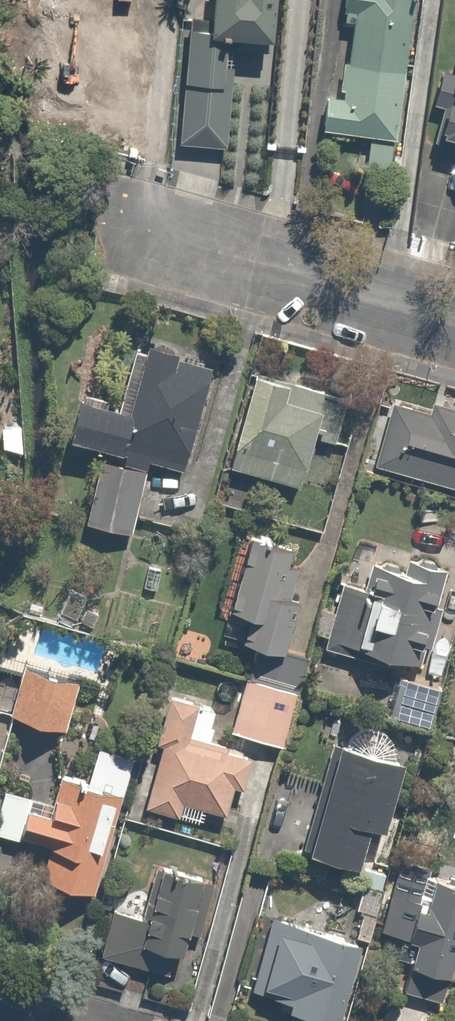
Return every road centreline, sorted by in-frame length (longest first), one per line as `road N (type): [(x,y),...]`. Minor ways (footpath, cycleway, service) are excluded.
road 1 (residential): [(454,315),(88,211)]

